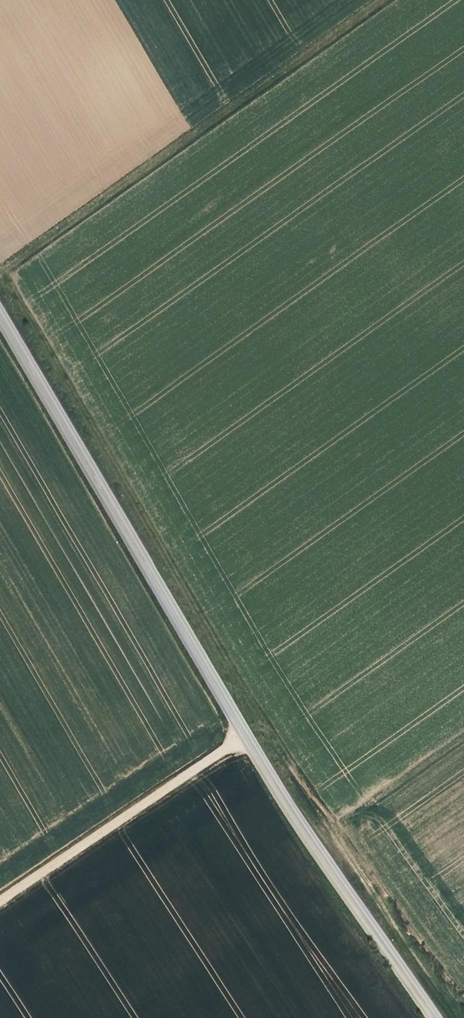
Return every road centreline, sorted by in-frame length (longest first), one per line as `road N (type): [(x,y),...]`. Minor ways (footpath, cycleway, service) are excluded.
road 1 (tertiary): [(438,1017),(249,733),(0,308)]
road 2 (track): [(387,0),(0,276)]
road 3 (track): [(0,902),(249,733)]

